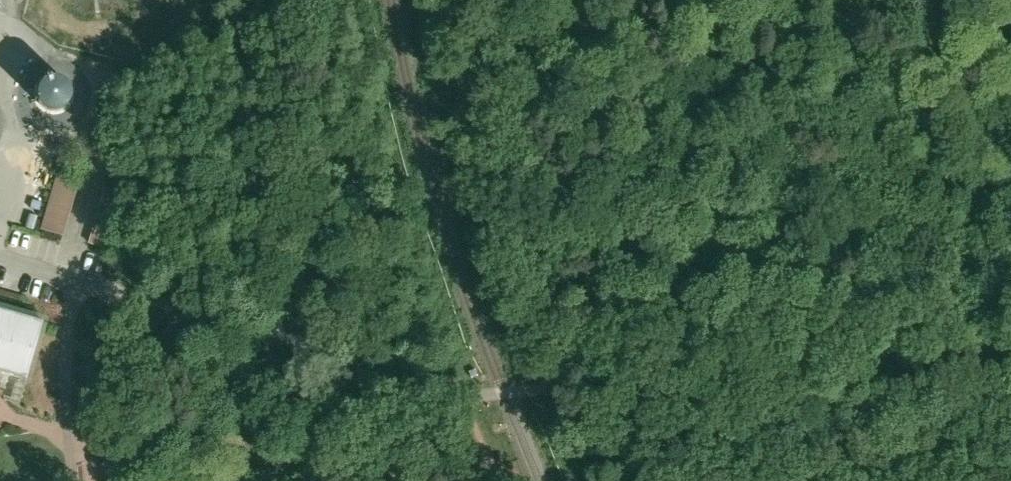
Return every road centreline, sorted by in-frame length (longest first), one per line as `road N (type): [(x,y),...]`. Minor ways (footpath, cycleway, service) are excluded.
road 1 (track): [(1010,334),(545,391)]

